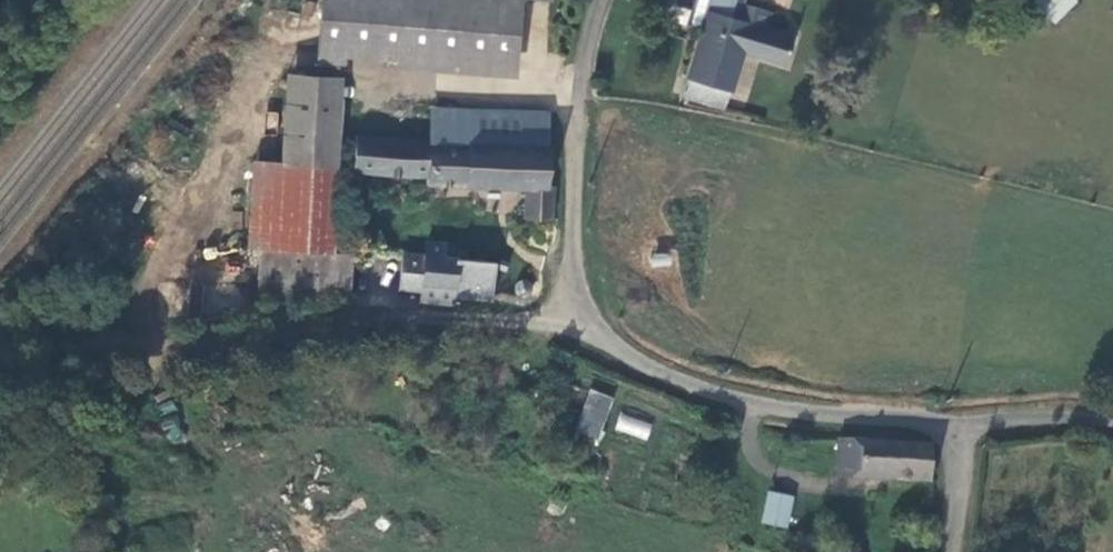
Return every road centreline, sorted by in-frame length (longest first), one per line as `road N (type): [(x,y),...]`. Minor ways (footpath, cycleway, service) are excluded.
road 1 (unclassified): [(962,428),(753,406),(638,361),(595,325),(575,268),(574,212),(585,63),(601,0)]
road 2 (track): [(595,325),(370,322),(160,374),(56,361),(0,366)]
road 3 (unclassified): [(962,428),(1031,419),(1112,423)]
road 4 (unclassified): [(951,551),(962,428)]

